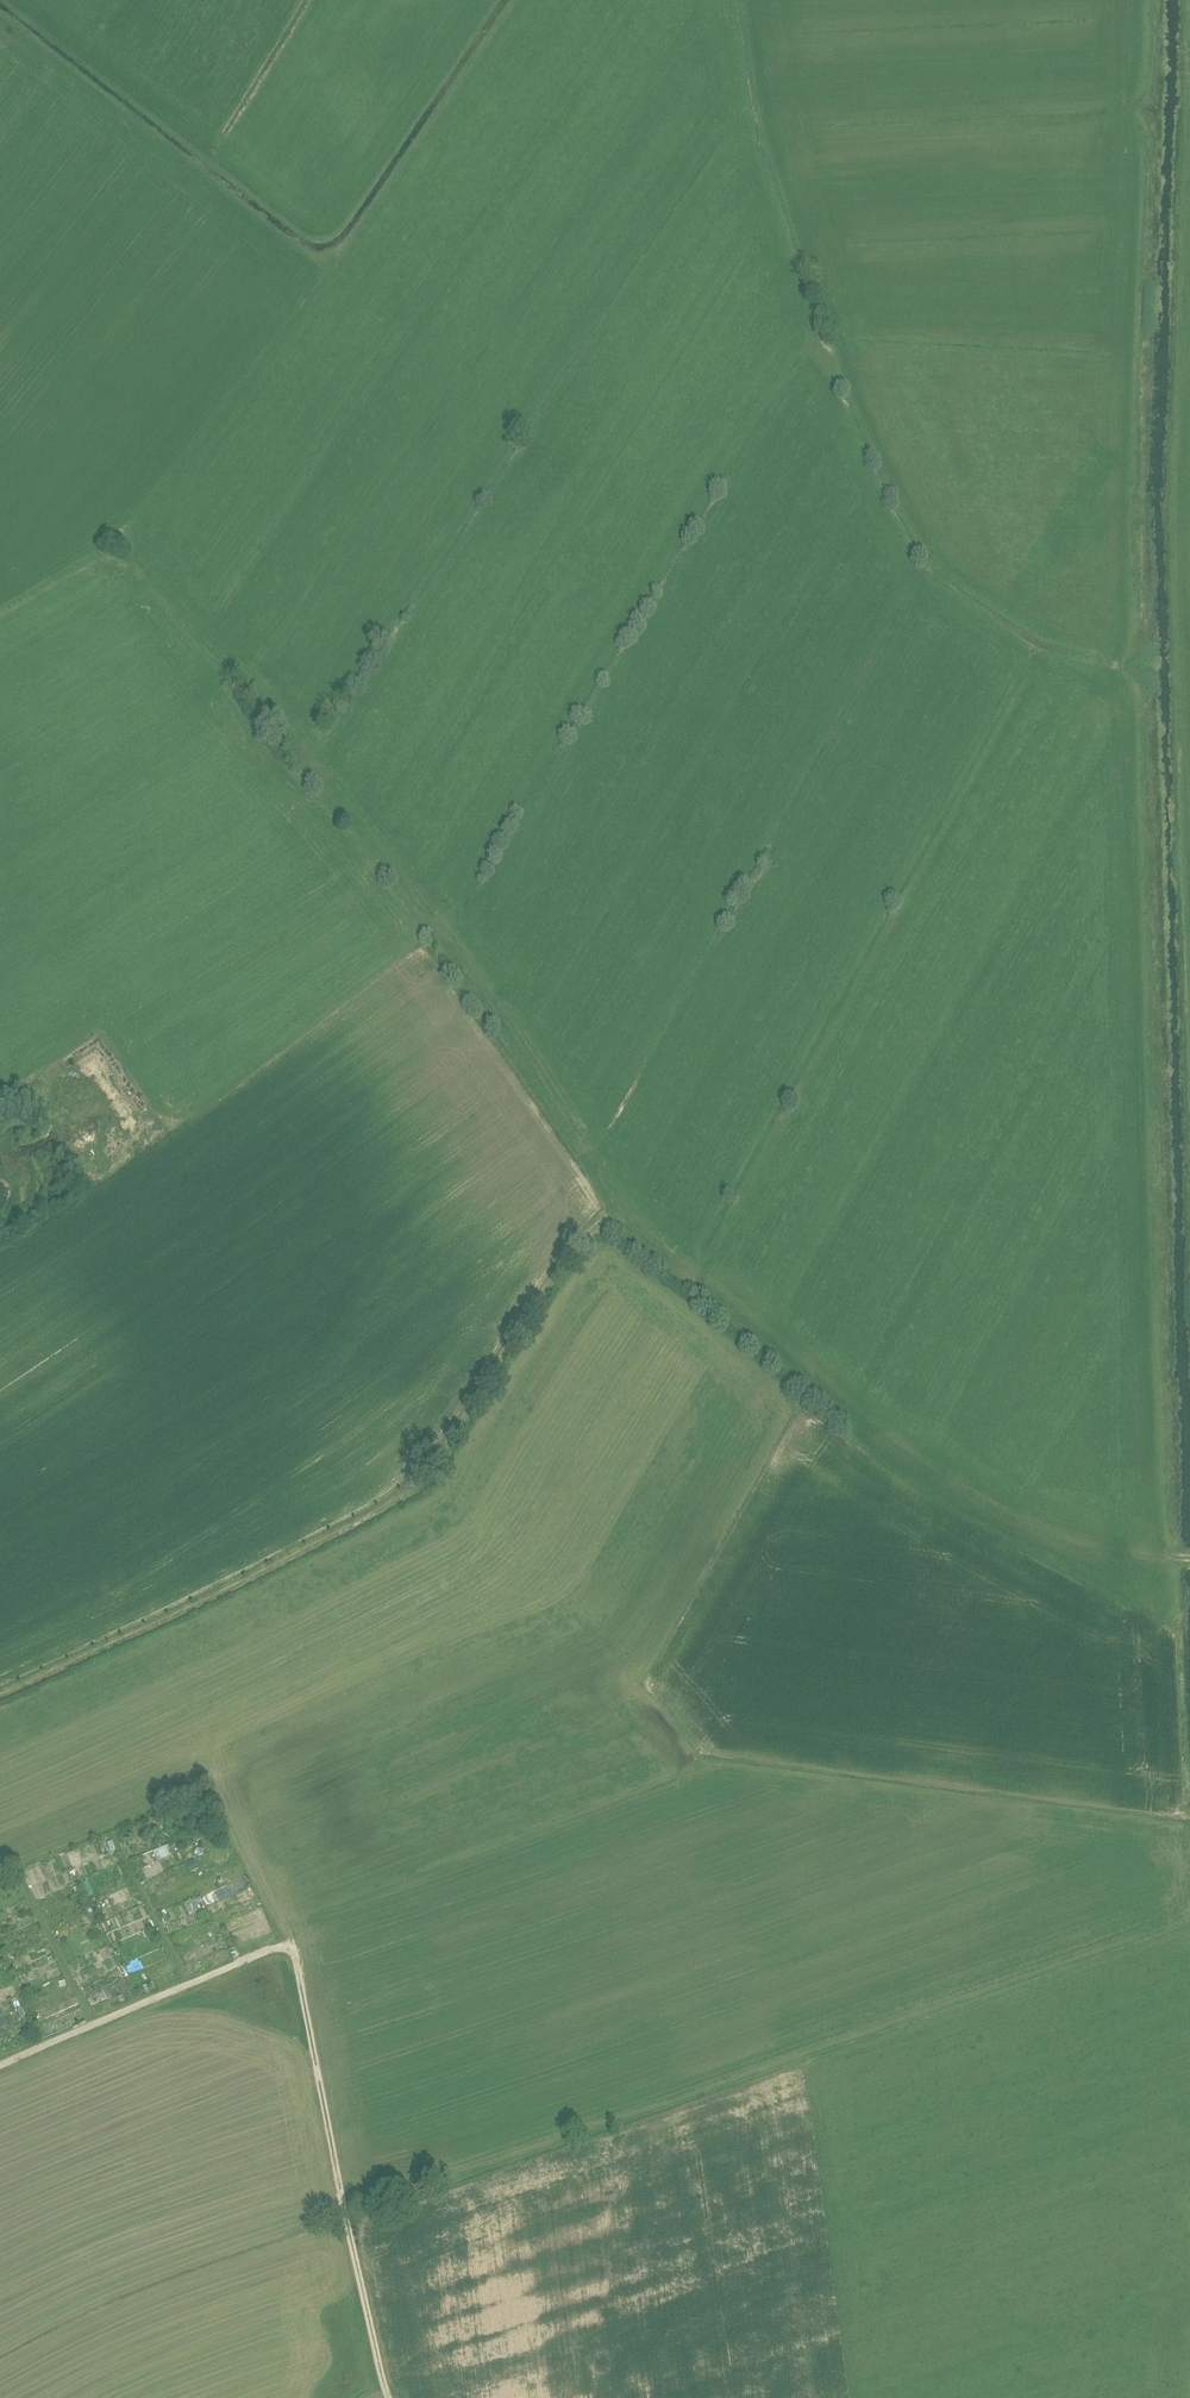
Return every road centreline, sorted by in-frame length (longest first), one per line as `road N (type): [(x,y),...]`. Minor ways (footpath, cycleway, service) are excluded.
road 1 (track): [(0,2066),(292,1946),(388,2397)]

